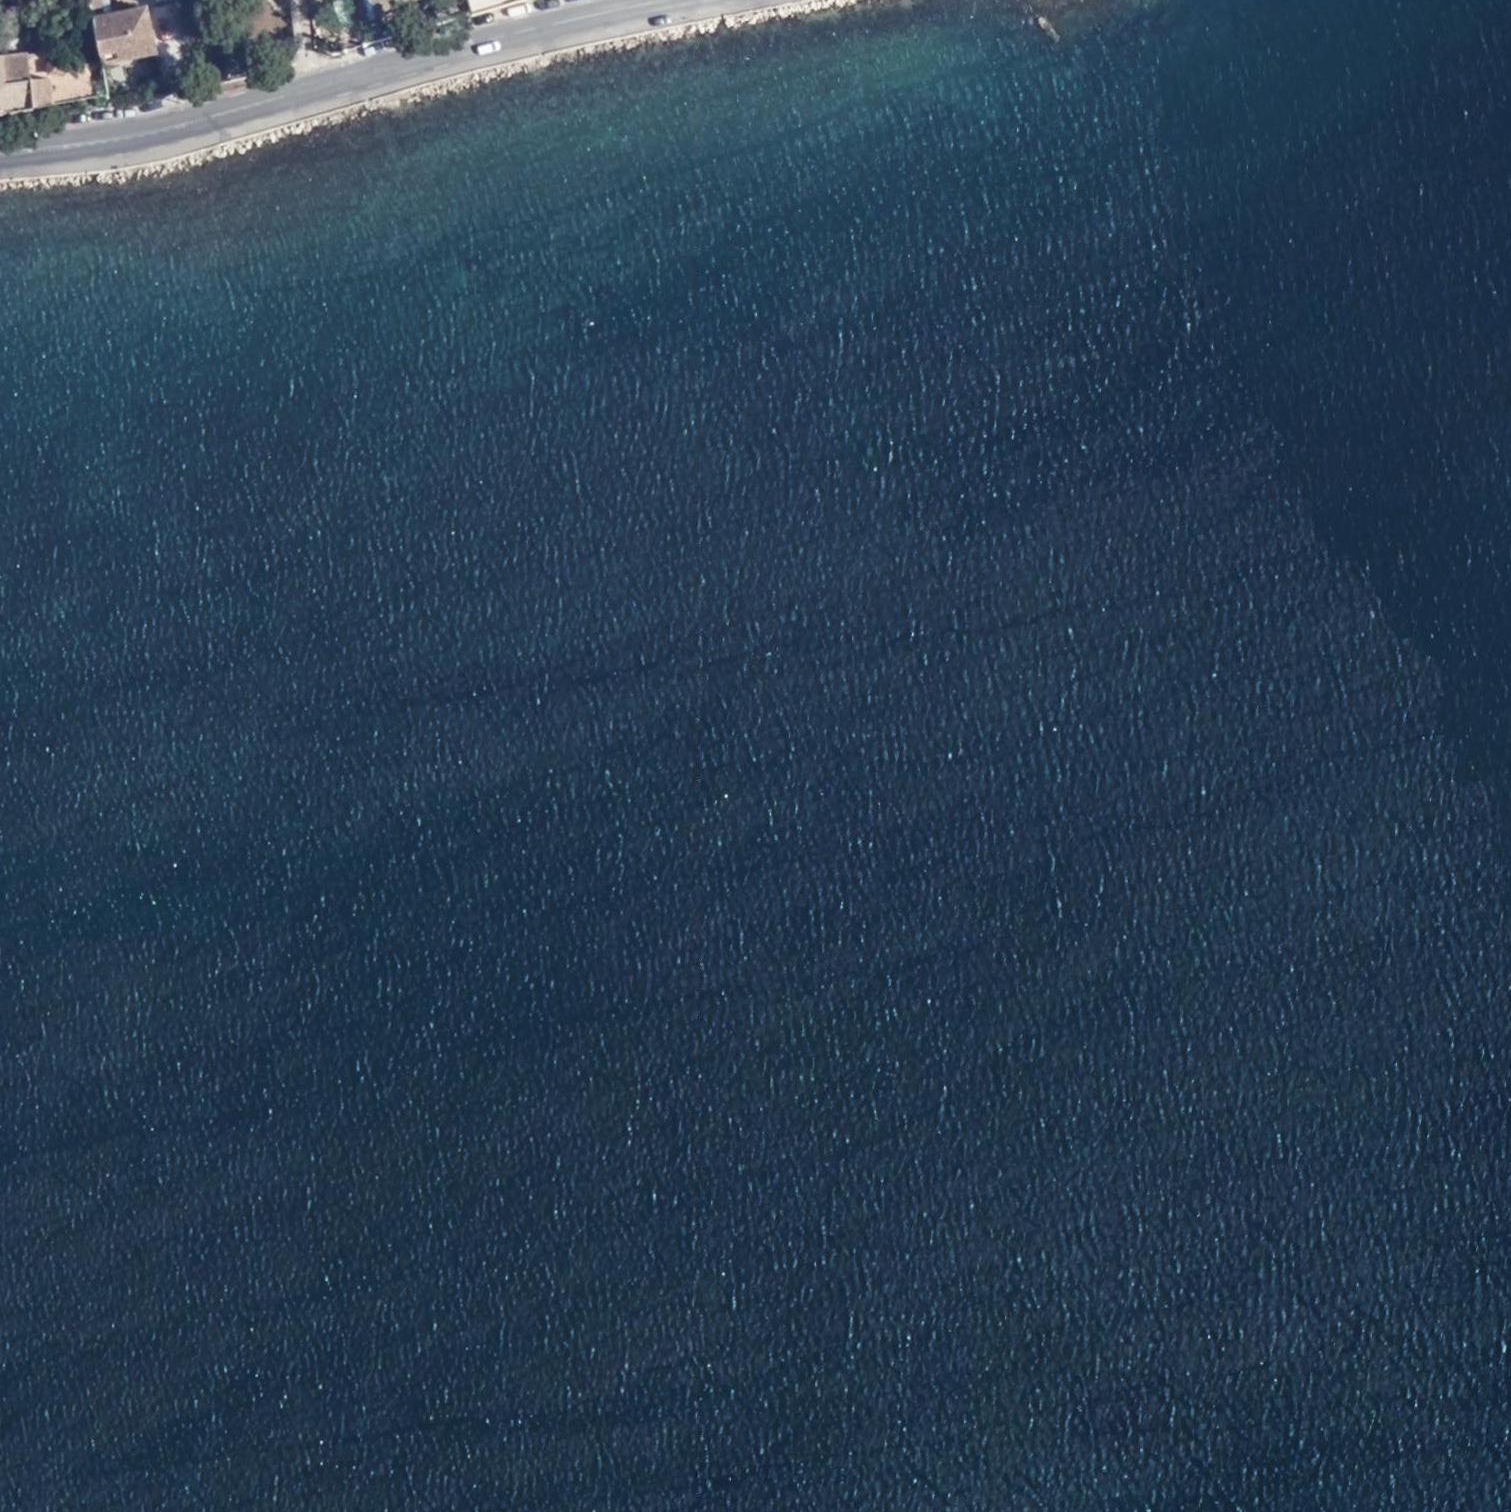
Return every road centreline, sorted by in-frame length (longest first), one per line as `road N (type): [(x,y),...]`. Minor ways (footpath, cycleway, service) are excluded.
road 1 (secondary): [(0,154),(179,129),(541,28),(673,0)]

